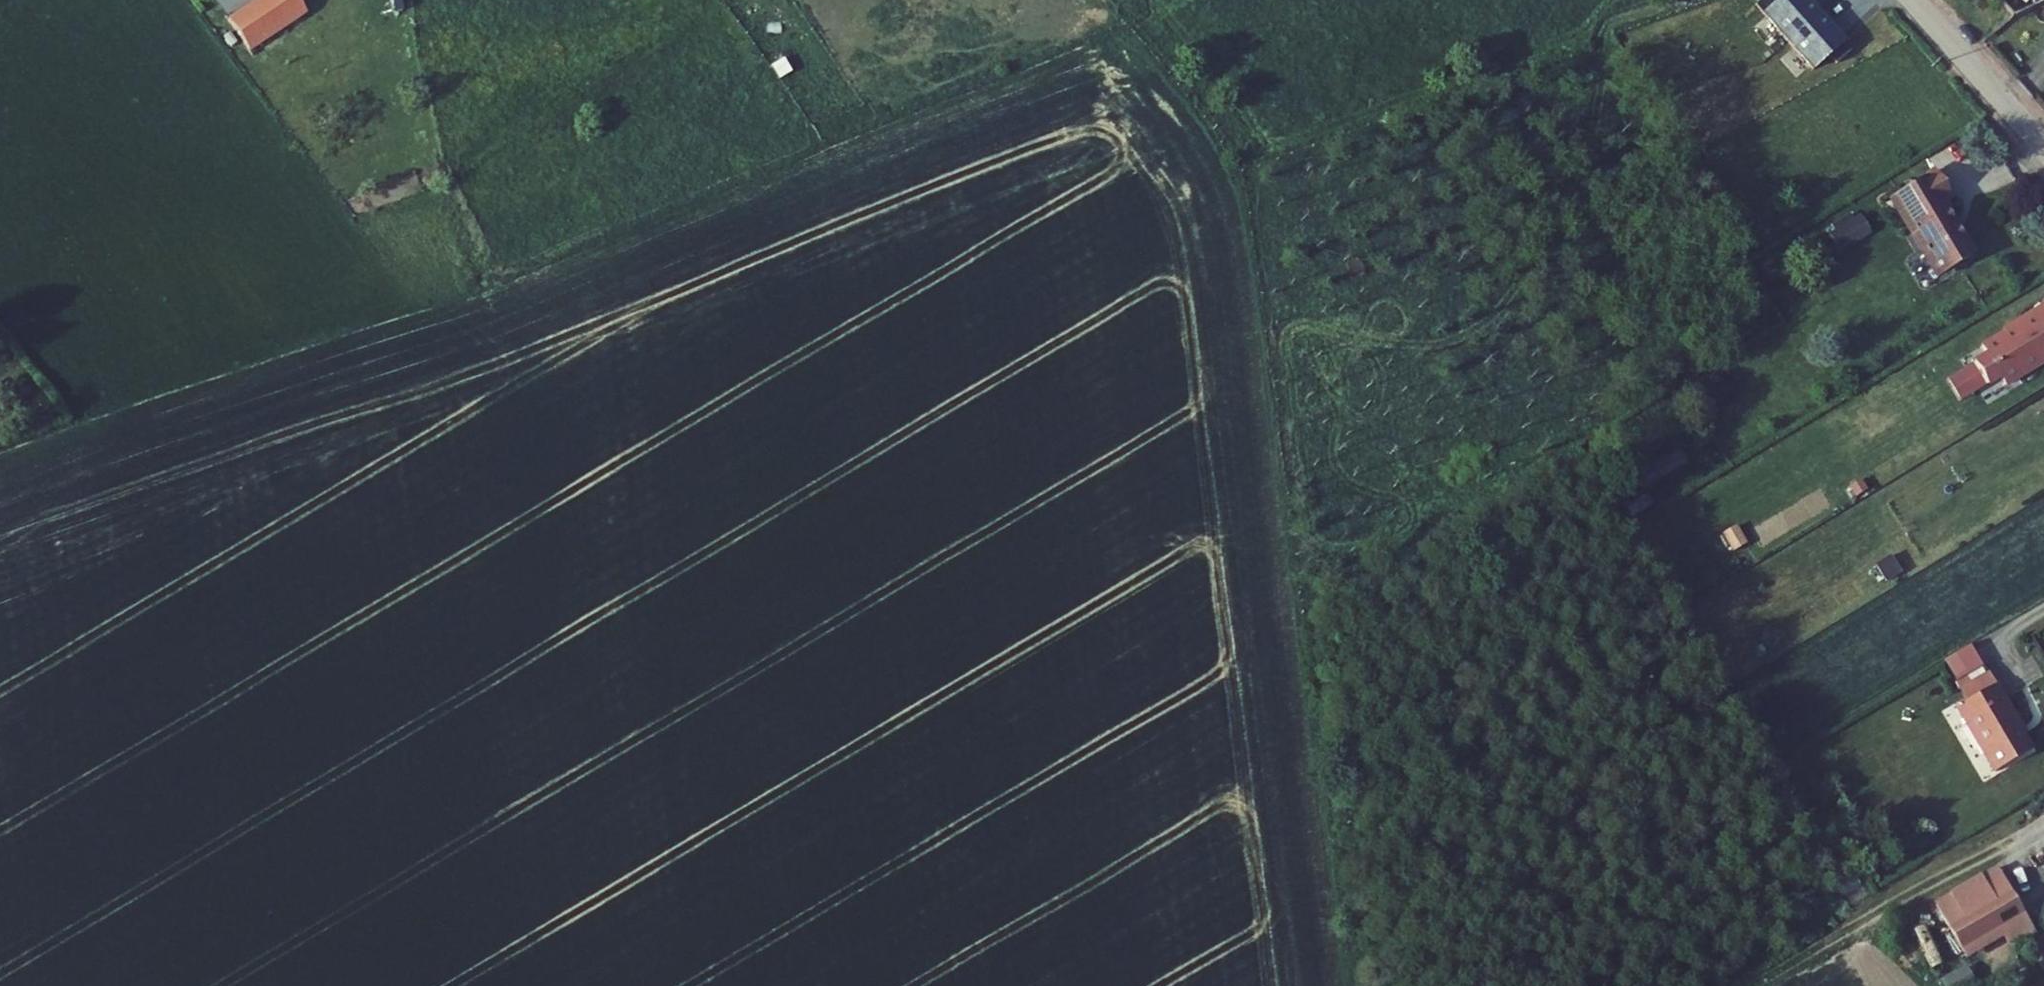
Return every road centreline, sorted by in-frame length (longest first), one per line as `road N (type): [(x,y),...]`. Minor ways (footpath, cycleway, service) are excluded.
road 1 (residential): [(1918,0),(2043,144)]
road 2 (residential): [(2043,823),(1908,904)]

